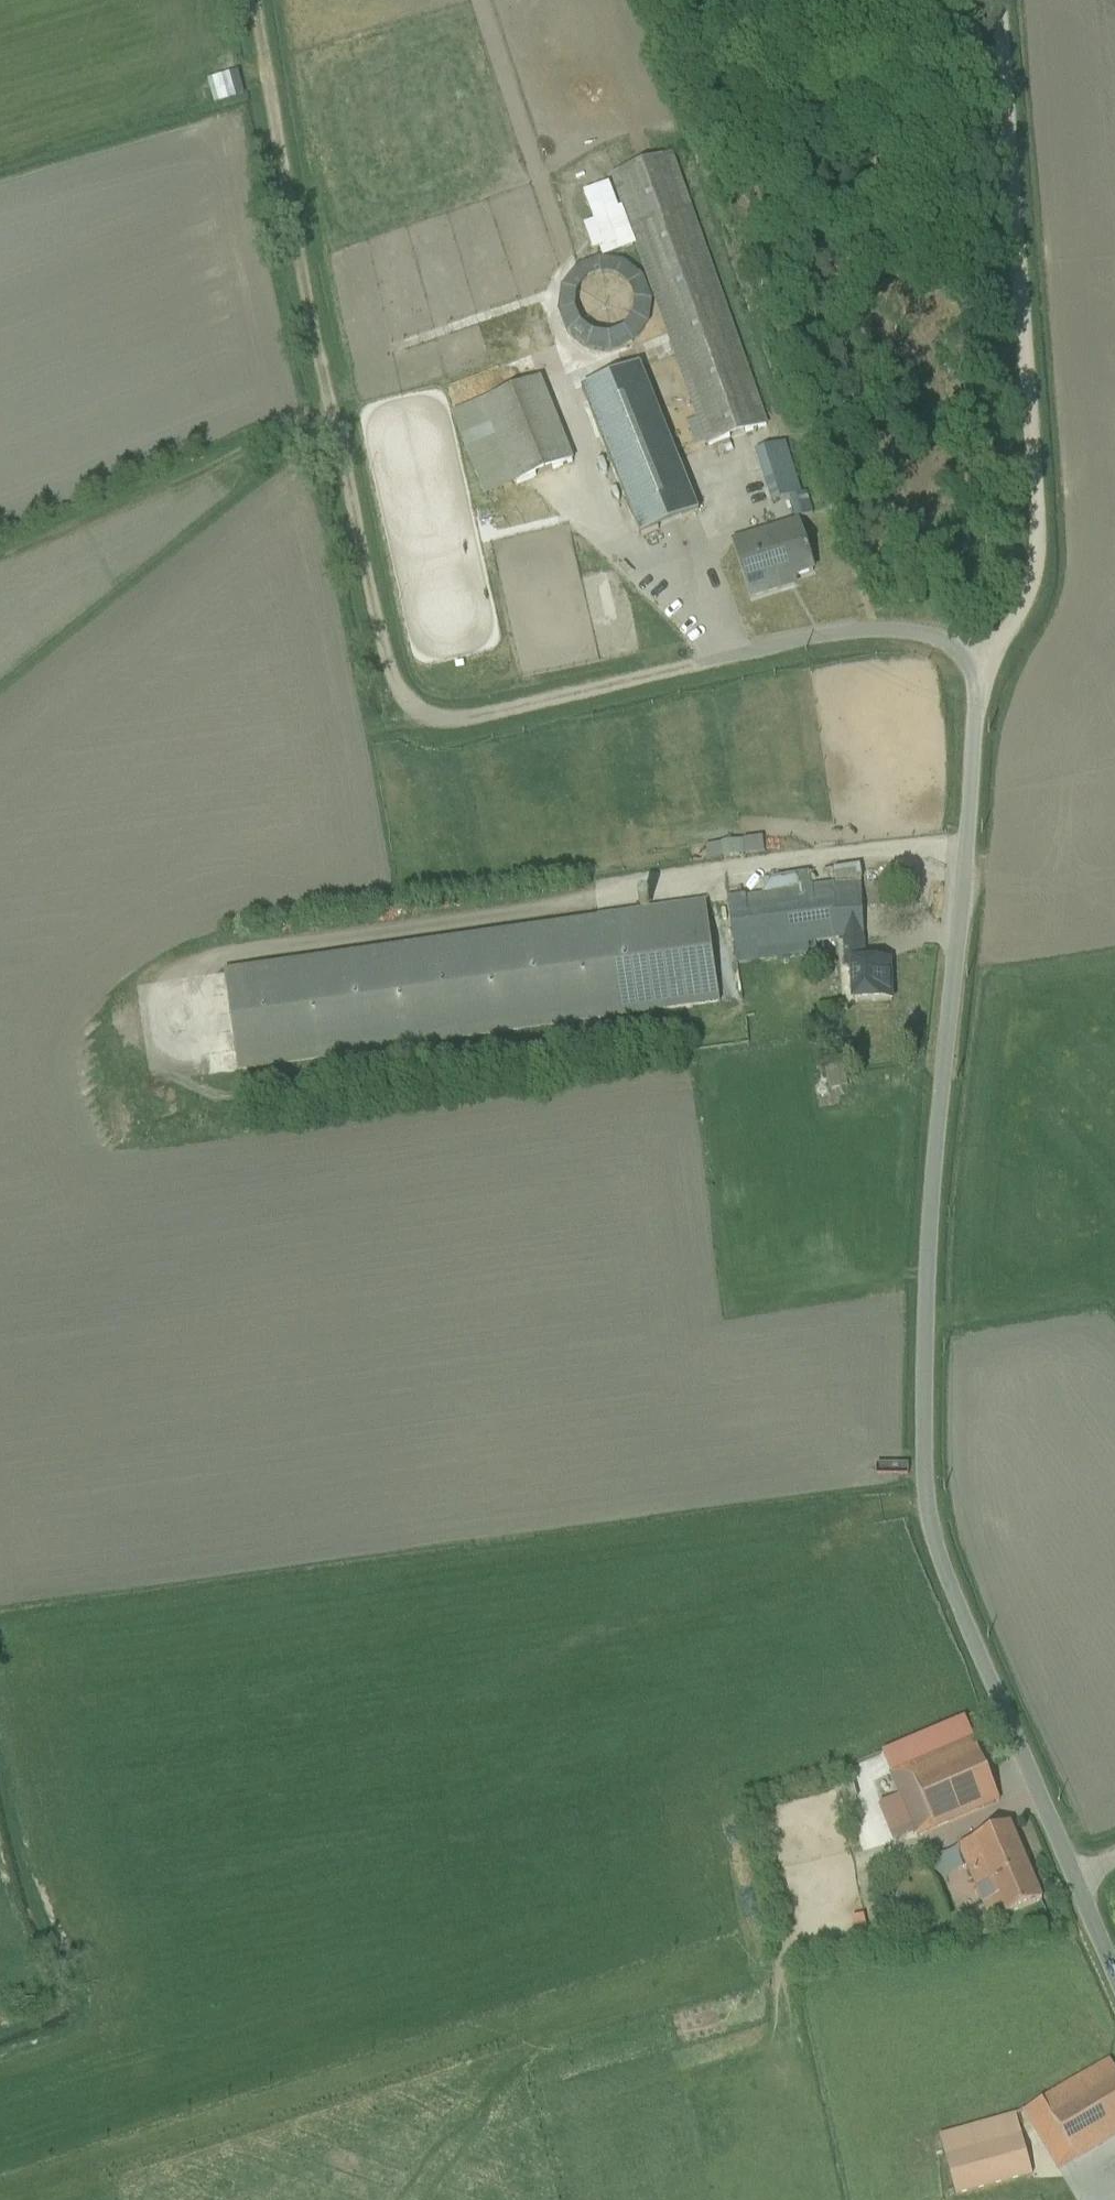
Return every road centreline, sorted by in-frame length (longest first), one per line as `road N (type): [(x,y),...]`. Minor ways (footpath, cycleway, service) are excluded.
road 1 (unclassified): [(701,661),(892,629),(952,641),(974,666),(927,1218),(926,1485),(939,1556),(1075,1881)]
road 2 (track): [(256,0),(278,163),(397,695),(415,712),(463,717),(701,661)]
road 3 (track): [(991,0),(1041,535),(1035,588),(1004,639),(974,666)]

